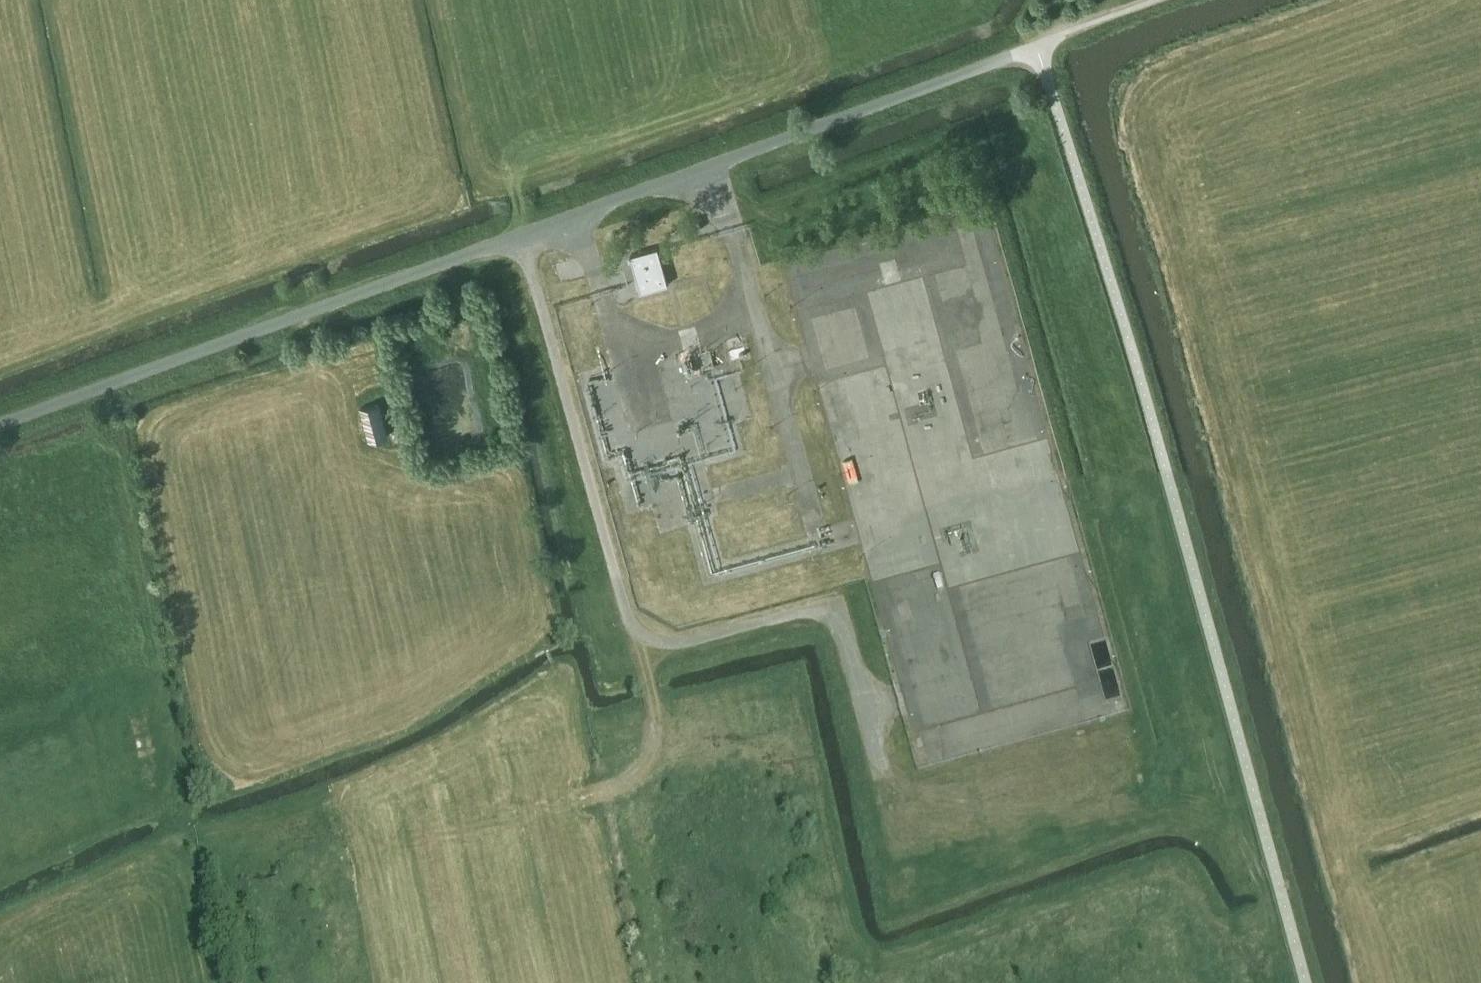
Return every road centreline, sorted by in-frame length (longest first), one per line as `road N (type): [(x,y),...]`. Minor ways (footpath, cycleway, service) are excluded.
road 1 (unclassified): [(0,416),(1036,47)]

